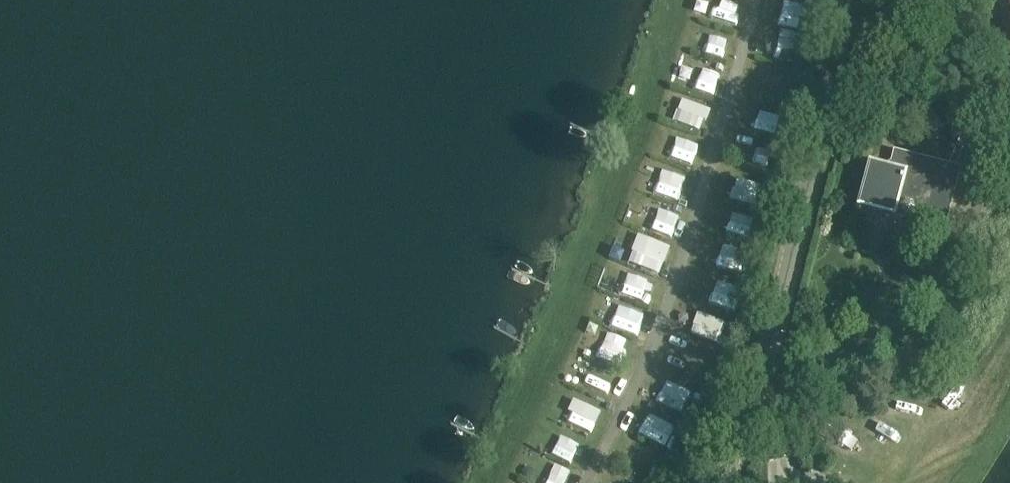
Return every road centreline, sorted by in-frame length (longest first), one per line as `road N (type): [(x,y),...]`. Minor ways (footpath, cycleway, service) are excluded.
road 1 (tertiary): [(723,482),(782,297),(853,0)]

